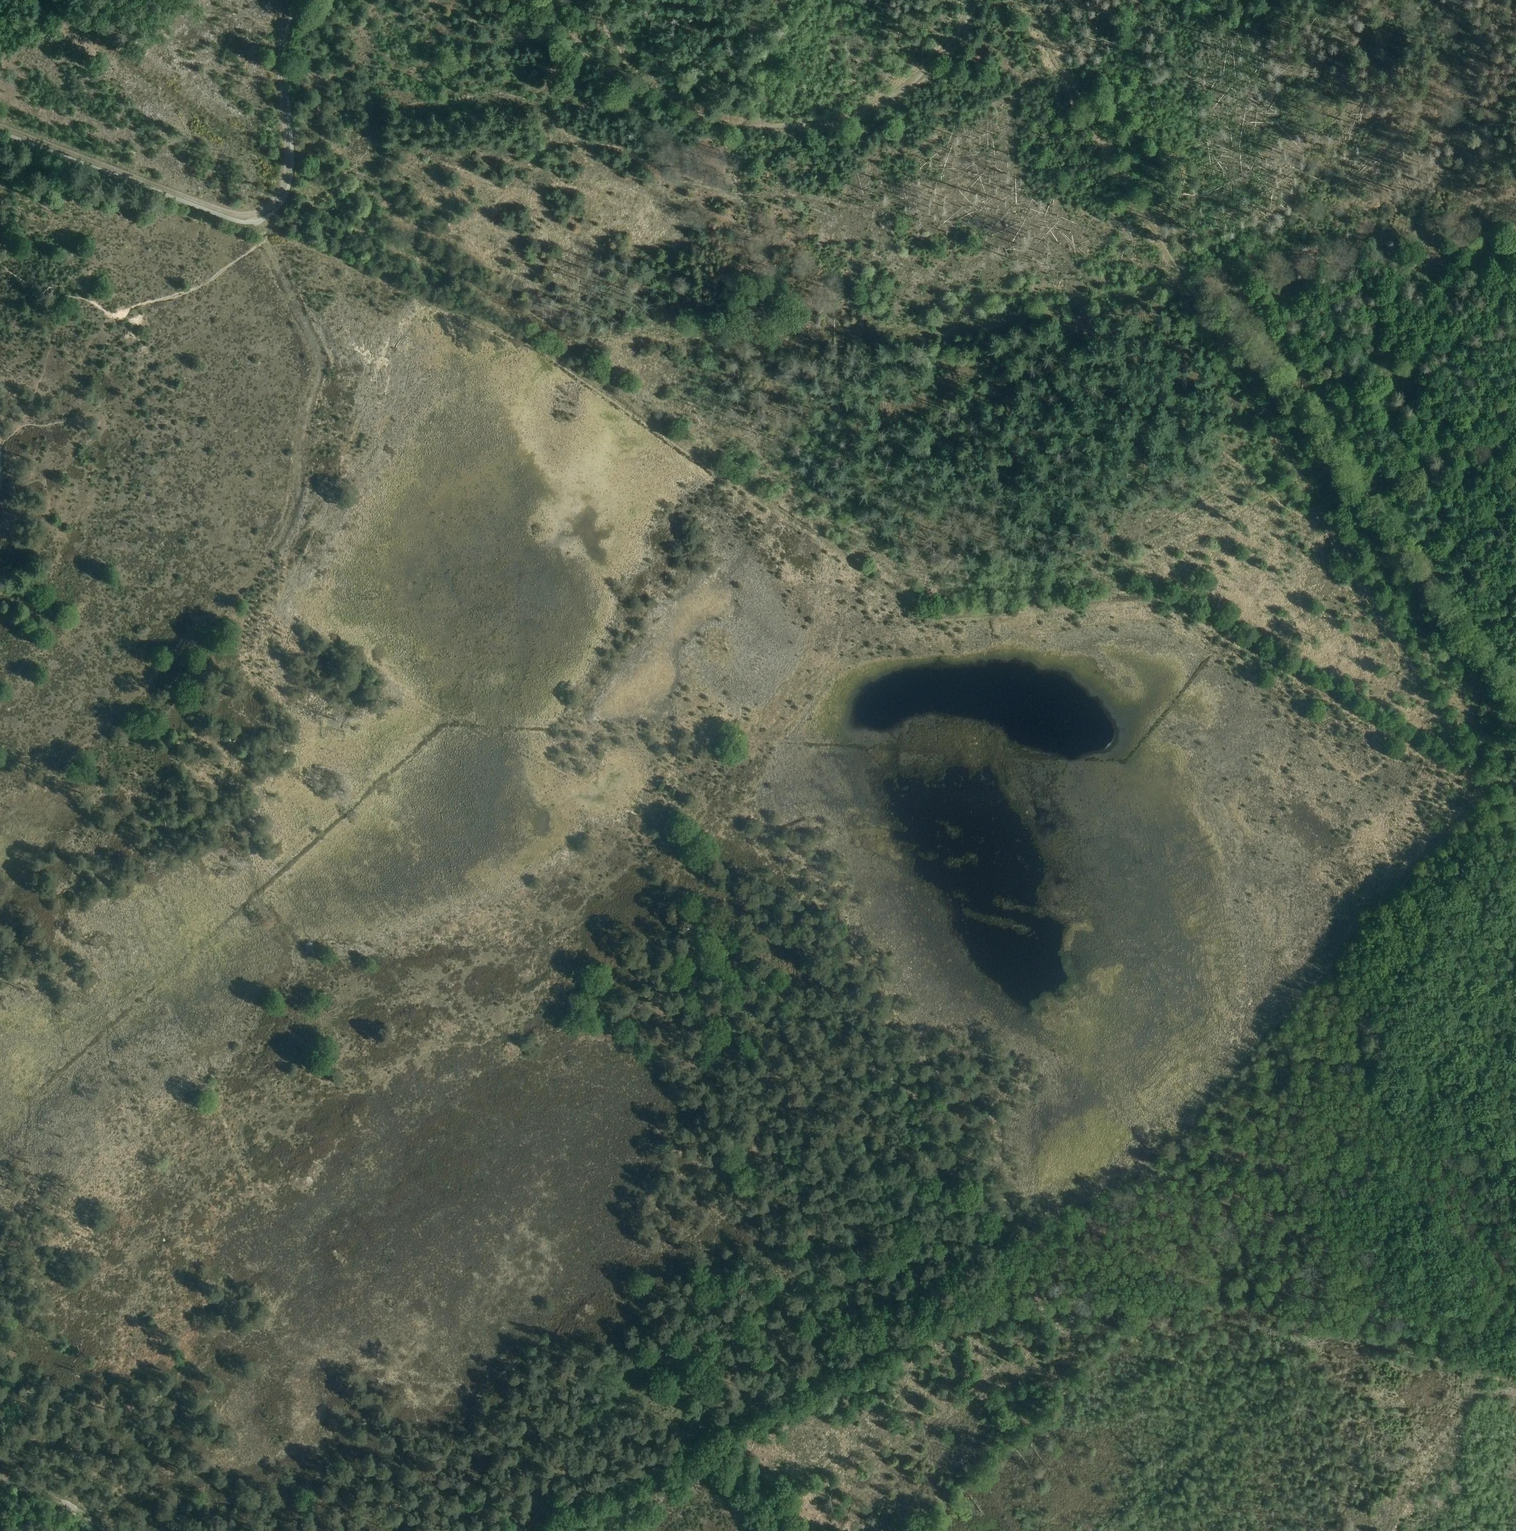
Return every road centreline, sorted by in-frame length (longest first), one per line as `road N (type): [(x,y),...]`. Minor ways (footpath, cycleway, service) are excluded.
road 1 (track): [(524,1530),(691,1441),(899,1348),(1026,1316),(1213,1308),(1515,1378)]
road 2 (track): [(1515,867),(1476,772),(1023,0)]
road 3 (track): [(974,0),(951,42),(916,79),(869,106),(799,125),(756,124),(679,95),(639,66),(590,0)]
road 4 (track): [(281,26),(286,167),(276,199),(259,213),(226,211),(0,126)]

